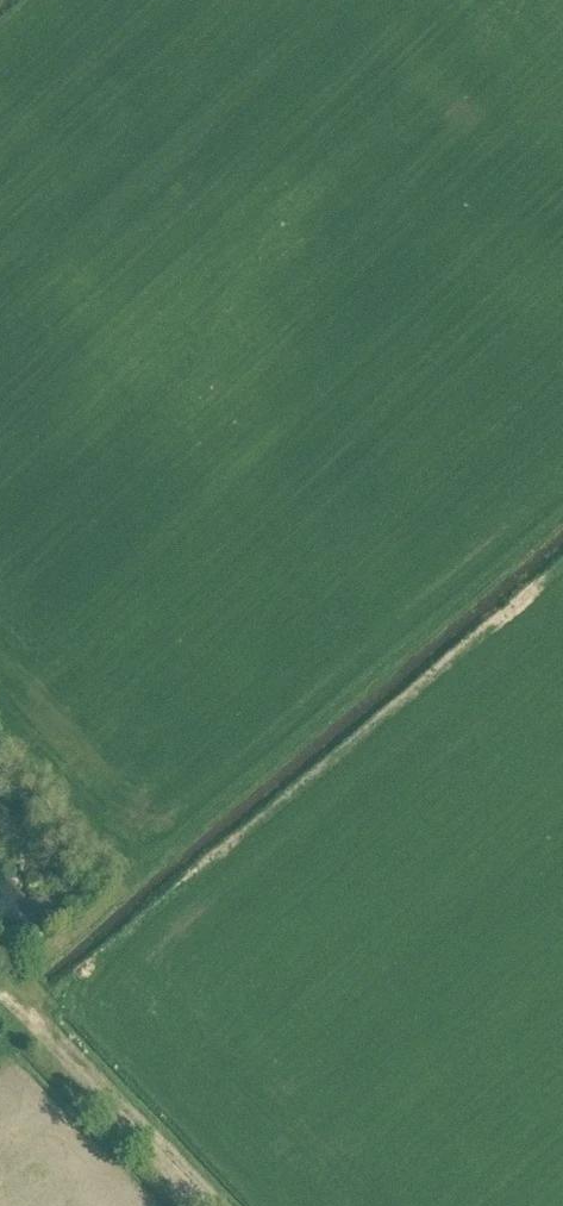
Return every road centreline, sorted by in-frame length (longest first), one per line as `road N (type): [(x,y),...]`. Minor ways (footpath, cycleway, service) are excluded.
road 1 (track): [(13,1004),(206,1205)]

